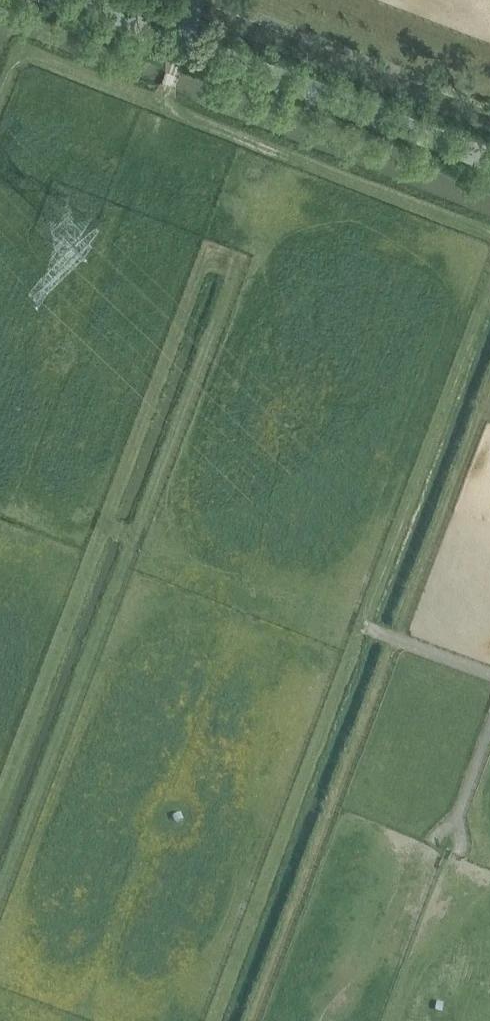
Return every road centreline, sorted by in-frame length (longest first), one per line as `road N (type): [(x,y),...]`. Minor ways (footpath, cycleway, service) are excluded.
road 1 (tertiary): [(489,163),(61,0)]

